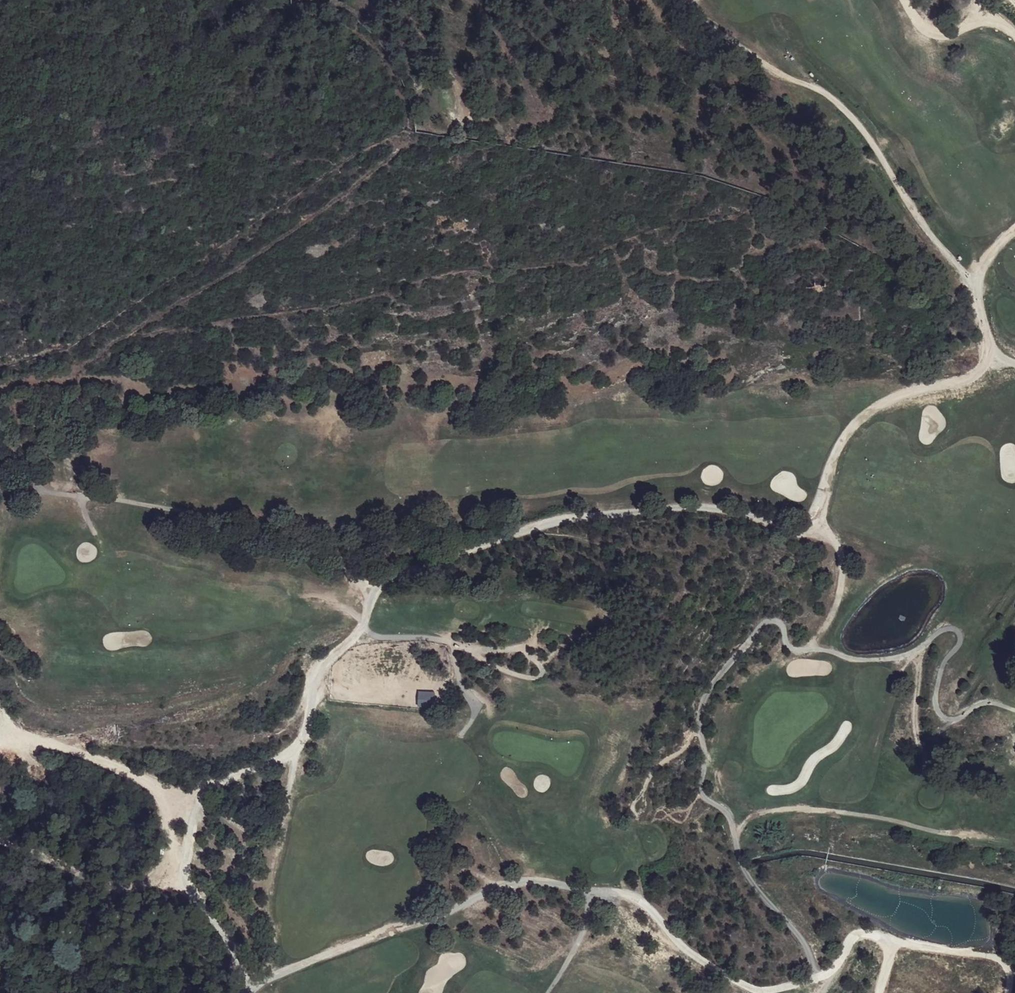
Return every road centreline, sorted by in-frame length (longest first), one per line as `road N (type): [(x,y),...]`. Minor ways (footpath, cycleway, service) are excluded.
road 1 (track): [(0,847),(124,887),(146,882),(160,866),(162,811),(160,792),(143,780),(55,748),(0,749)]

